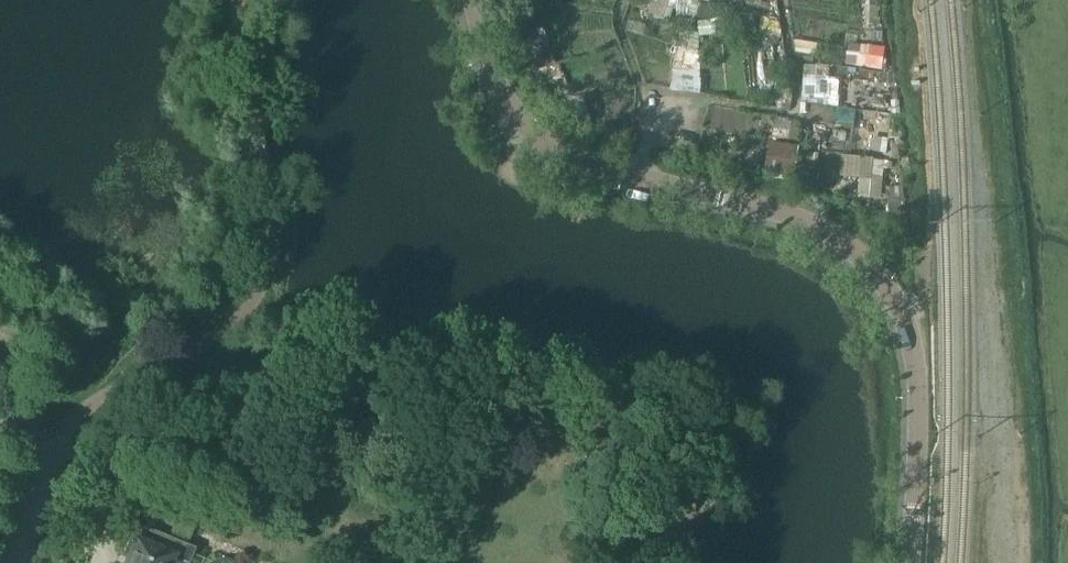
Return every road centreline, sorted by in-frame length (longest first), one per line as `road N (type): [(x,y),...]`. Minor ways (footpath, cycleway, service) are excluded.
road 1 (unclassified): [(910,562),(917,369),(887,290),(855,253),(816,227),(599,170),(541,141),(498,93),(471,0)]
road 2 (residential): [(14,562),(62,439)]

